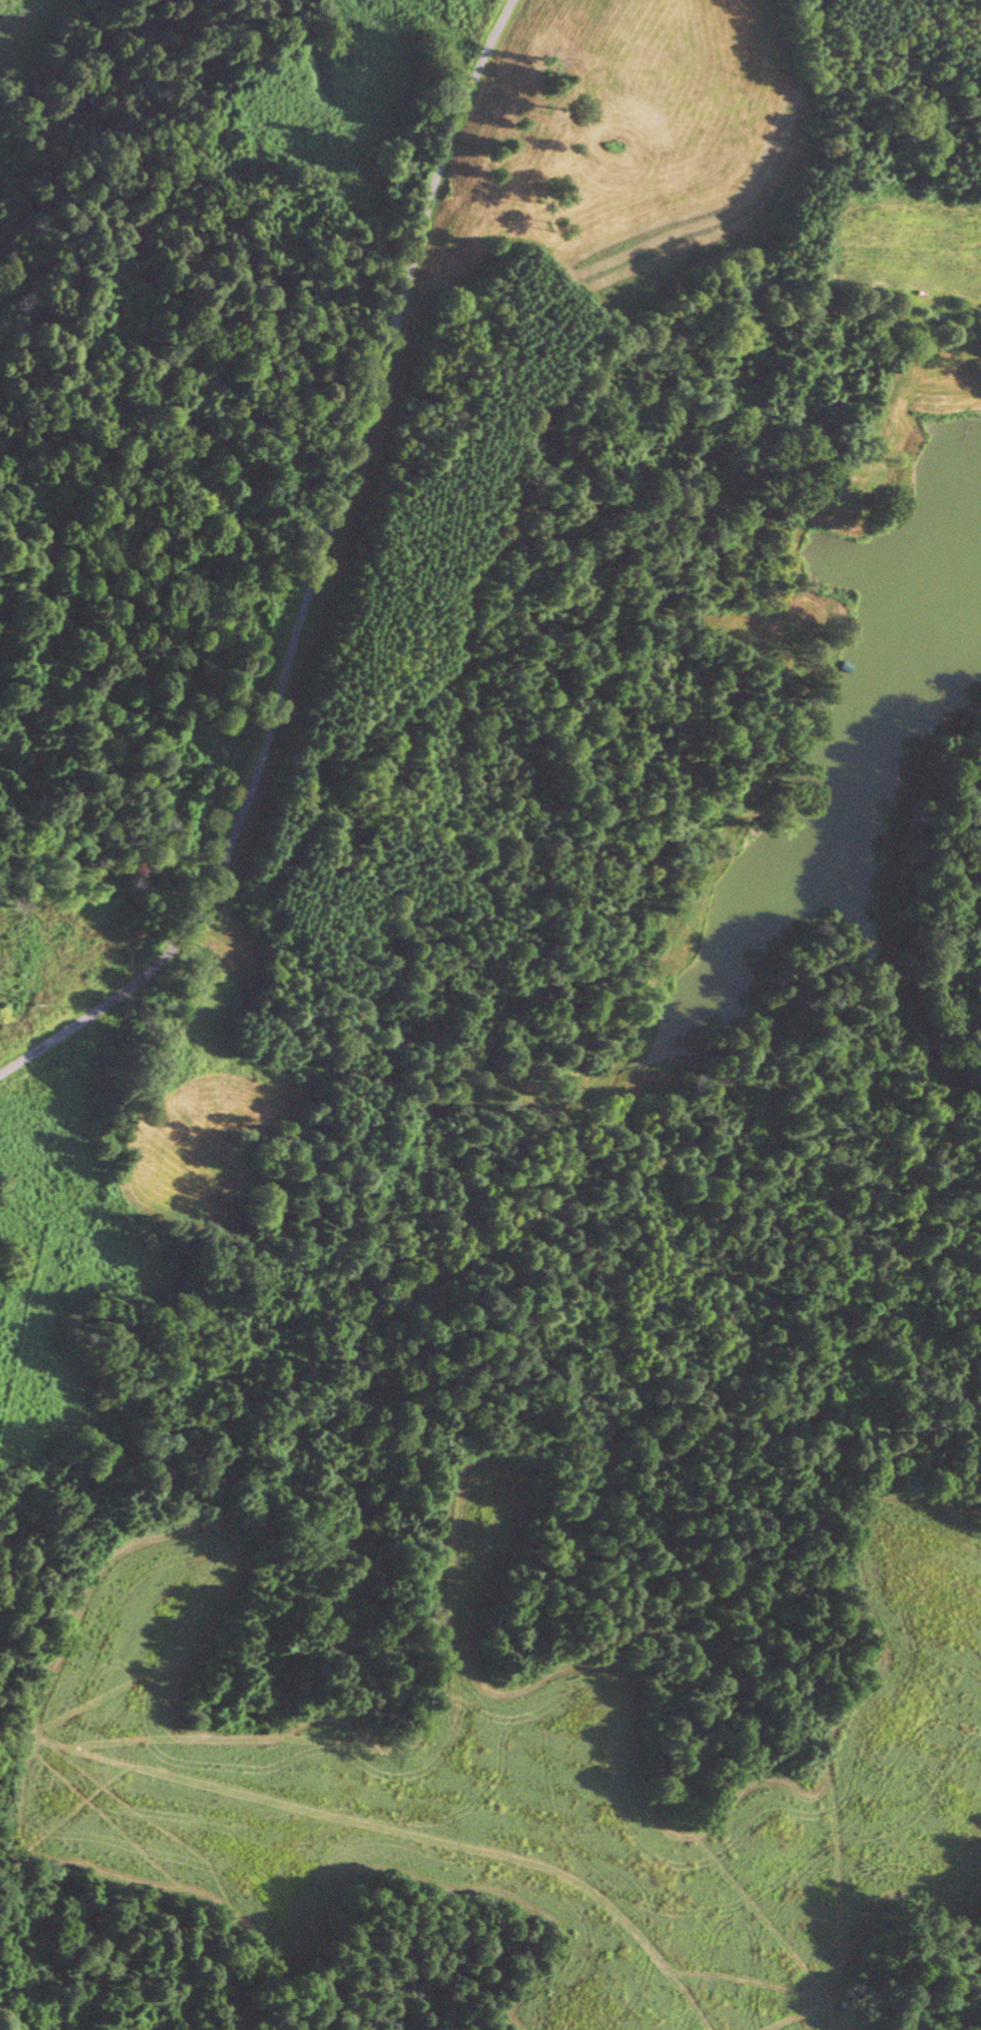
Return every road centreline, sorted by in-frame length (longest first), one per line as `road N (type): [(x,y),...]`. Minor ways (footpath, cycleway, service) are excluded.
road 1 (residential): [(518,0),(456,139),(215,892),(200,920),(140,982),(0,1080)]

